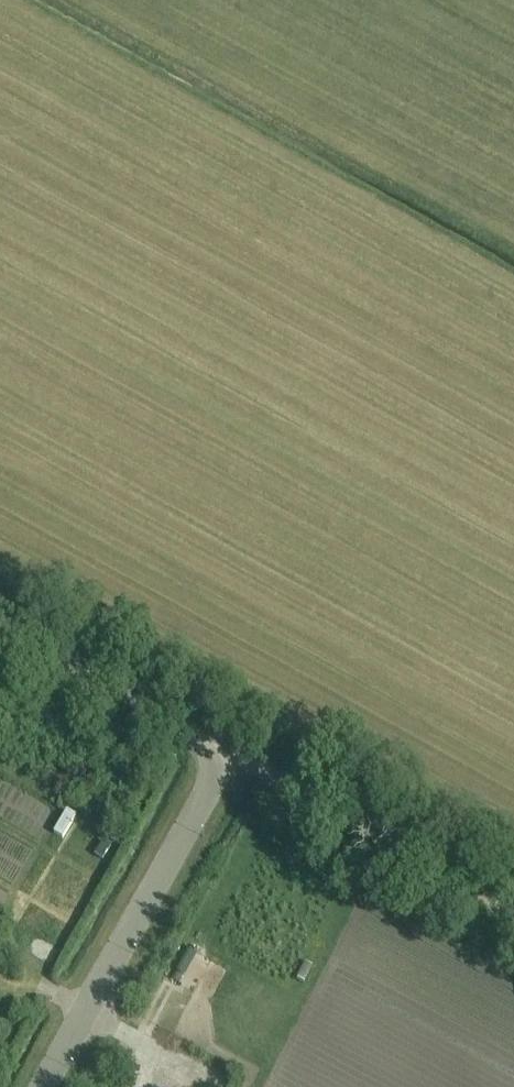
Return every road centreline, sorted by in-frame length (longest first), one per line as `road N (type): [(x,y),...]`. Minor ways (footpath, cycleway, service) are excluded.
road 1 (track): [(227,752),(513,912)]
road 2 (unclassified): [(0,625),(227,752)]

